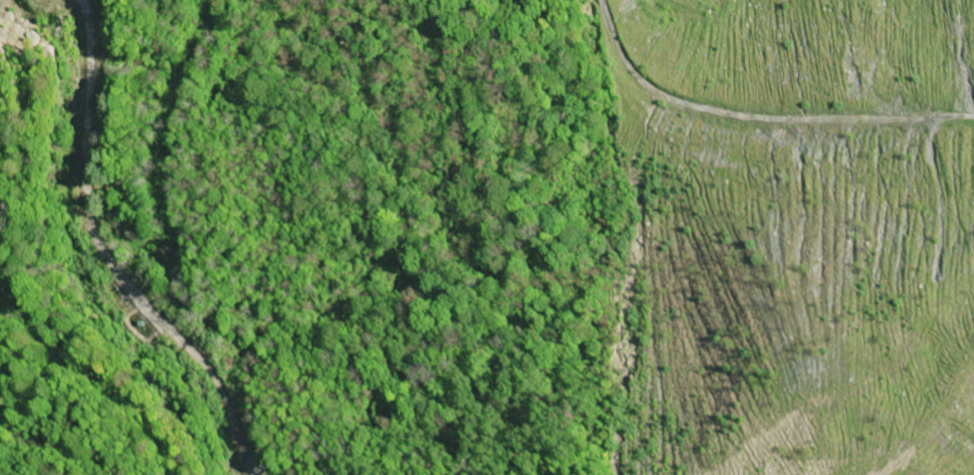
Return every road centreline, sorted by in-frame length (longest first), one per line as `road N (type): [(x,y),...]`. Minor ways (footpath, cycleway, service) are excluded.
road 1 (track): [(246,474),(221,394),(127,291),(92,225),(83,181),(98,93),(82,0)]
road 2 (track): [(632,0),(656,58),(727,98),(891,103),(973,92)]

